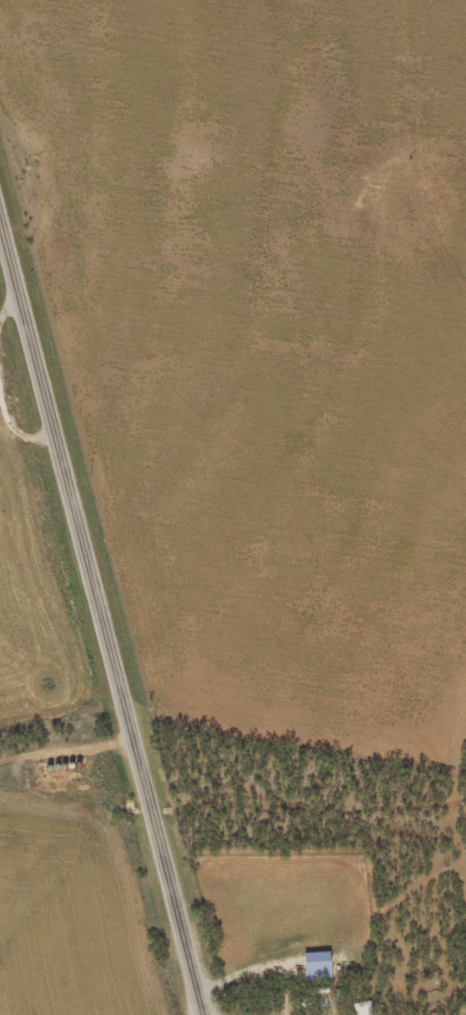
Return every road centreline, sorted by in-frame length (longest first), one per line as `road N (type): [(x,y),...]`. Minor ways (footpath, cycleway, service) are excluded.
road 1 (secondary): [(189,1014),(0,283)]

